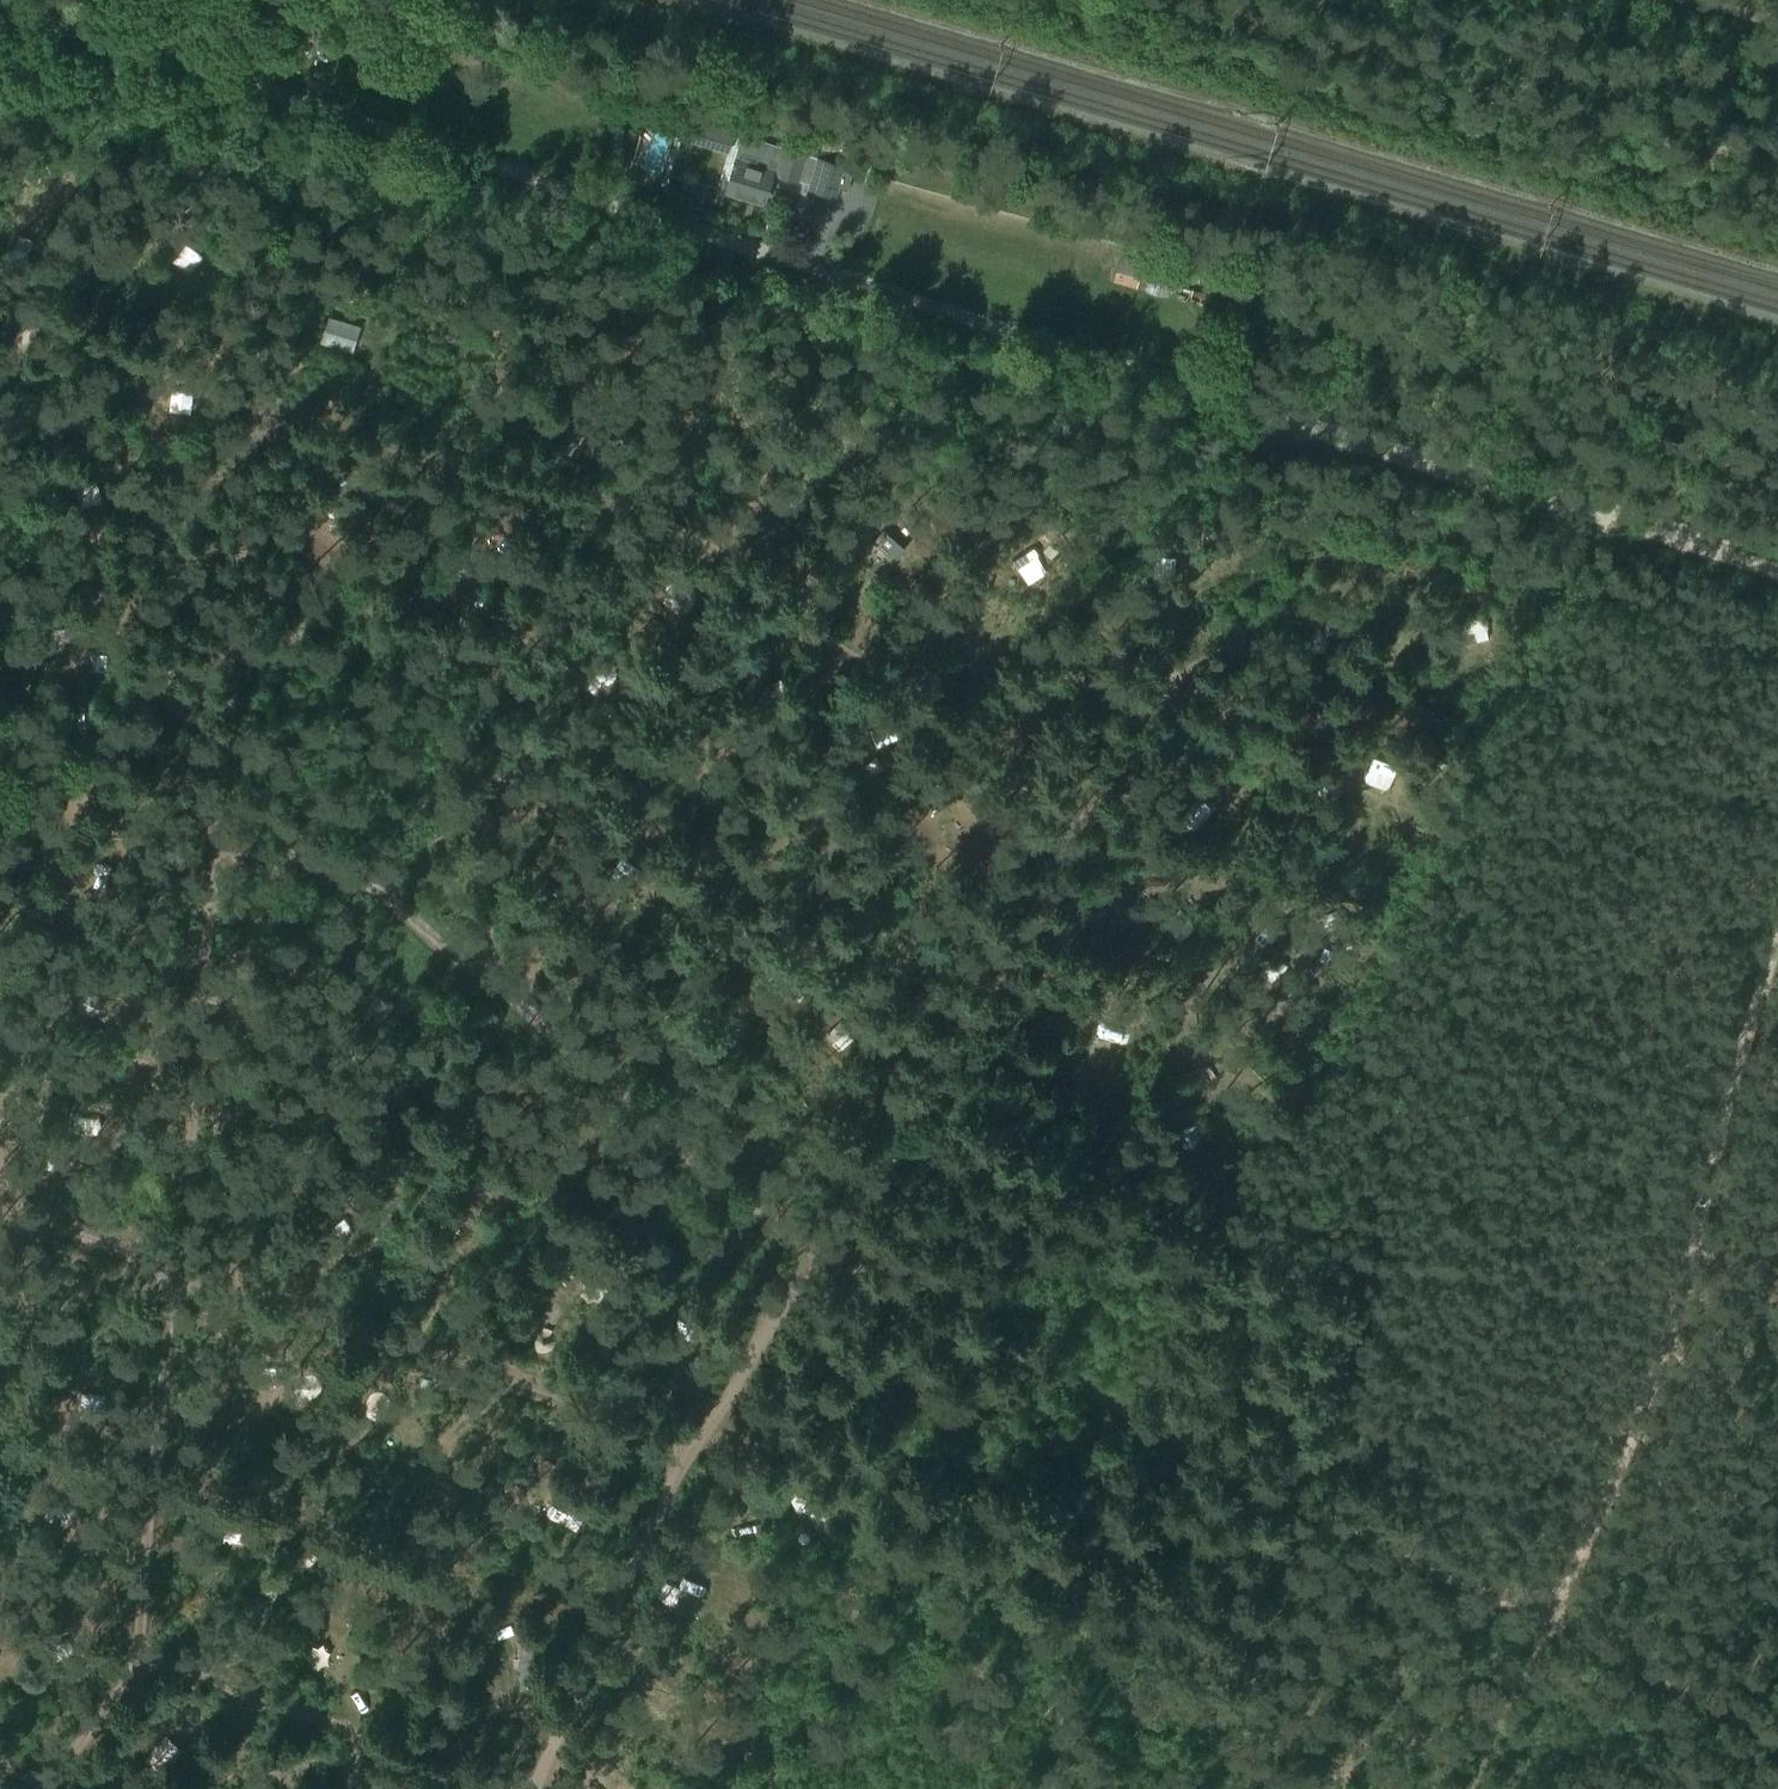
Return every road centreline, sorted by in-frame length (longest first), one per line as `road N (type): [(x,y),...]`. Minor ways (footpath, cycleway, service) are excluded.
road 1 (track): [(217,831),(348,873),(395,900),(728,1188),(821,1254),(1489,1598),(1777,1735)]
road 2 (track): [(288,99),(265,174),(266,262),(139,1652),(43,1788)]
road 3 (track): [(534,1788),(674,1474),(952,1058),(1080,821),(1165,694),(1185,689),(1303,718),(1341,717)]
road 4 (unclassified): [(0,6),(1324,433)]
road 5 (track): [(252,426),(615,502),(650,518),(710,548),(1080,821)]
road 6 (track): [(1777,934),(1672,1321),(1592,1519),(1466,1788)]
road 7 (track): [(0,1210),(531,1394),(681,1461)]
road 8 (track): [(488,699),(952,1058)]
road 9 (track): [(1324,433),(1417,471),(1777,576)]
road 10 (track): [(650,518),(539,624),(364,881)]
road 11 (track): [(139,1652),(490,1788)]
road 12 (track): [(842,651),(711,868)]
road 13 (track): [(35,300),(256,358)]
road 14 (track): [(1035,914),(1145,964),(1206,968)]

